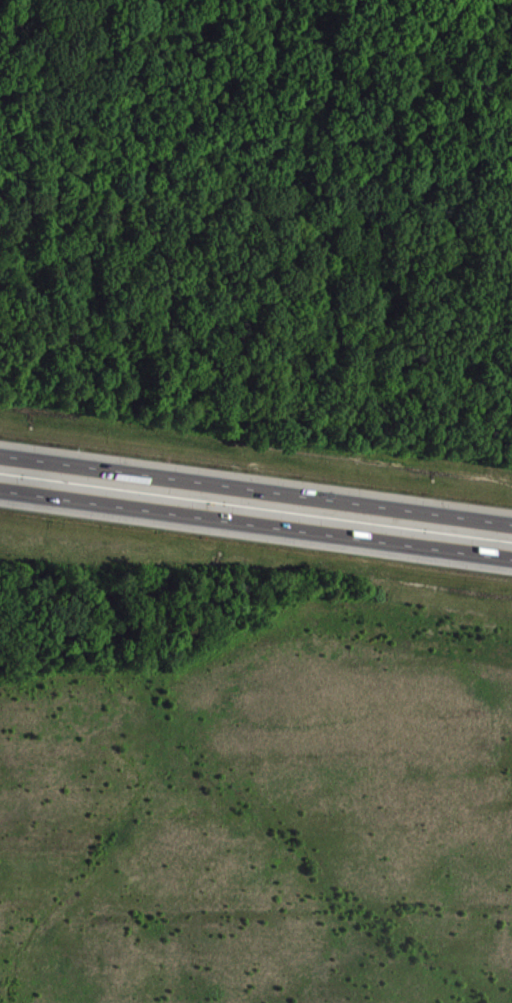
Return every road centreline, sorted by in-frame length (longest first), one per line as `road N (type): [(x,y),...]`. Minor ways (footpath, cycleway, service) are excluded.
road 1 (motorway): [(0,486),(511,556)]
road 2 (motorway): [(511,525),(0,456)]

